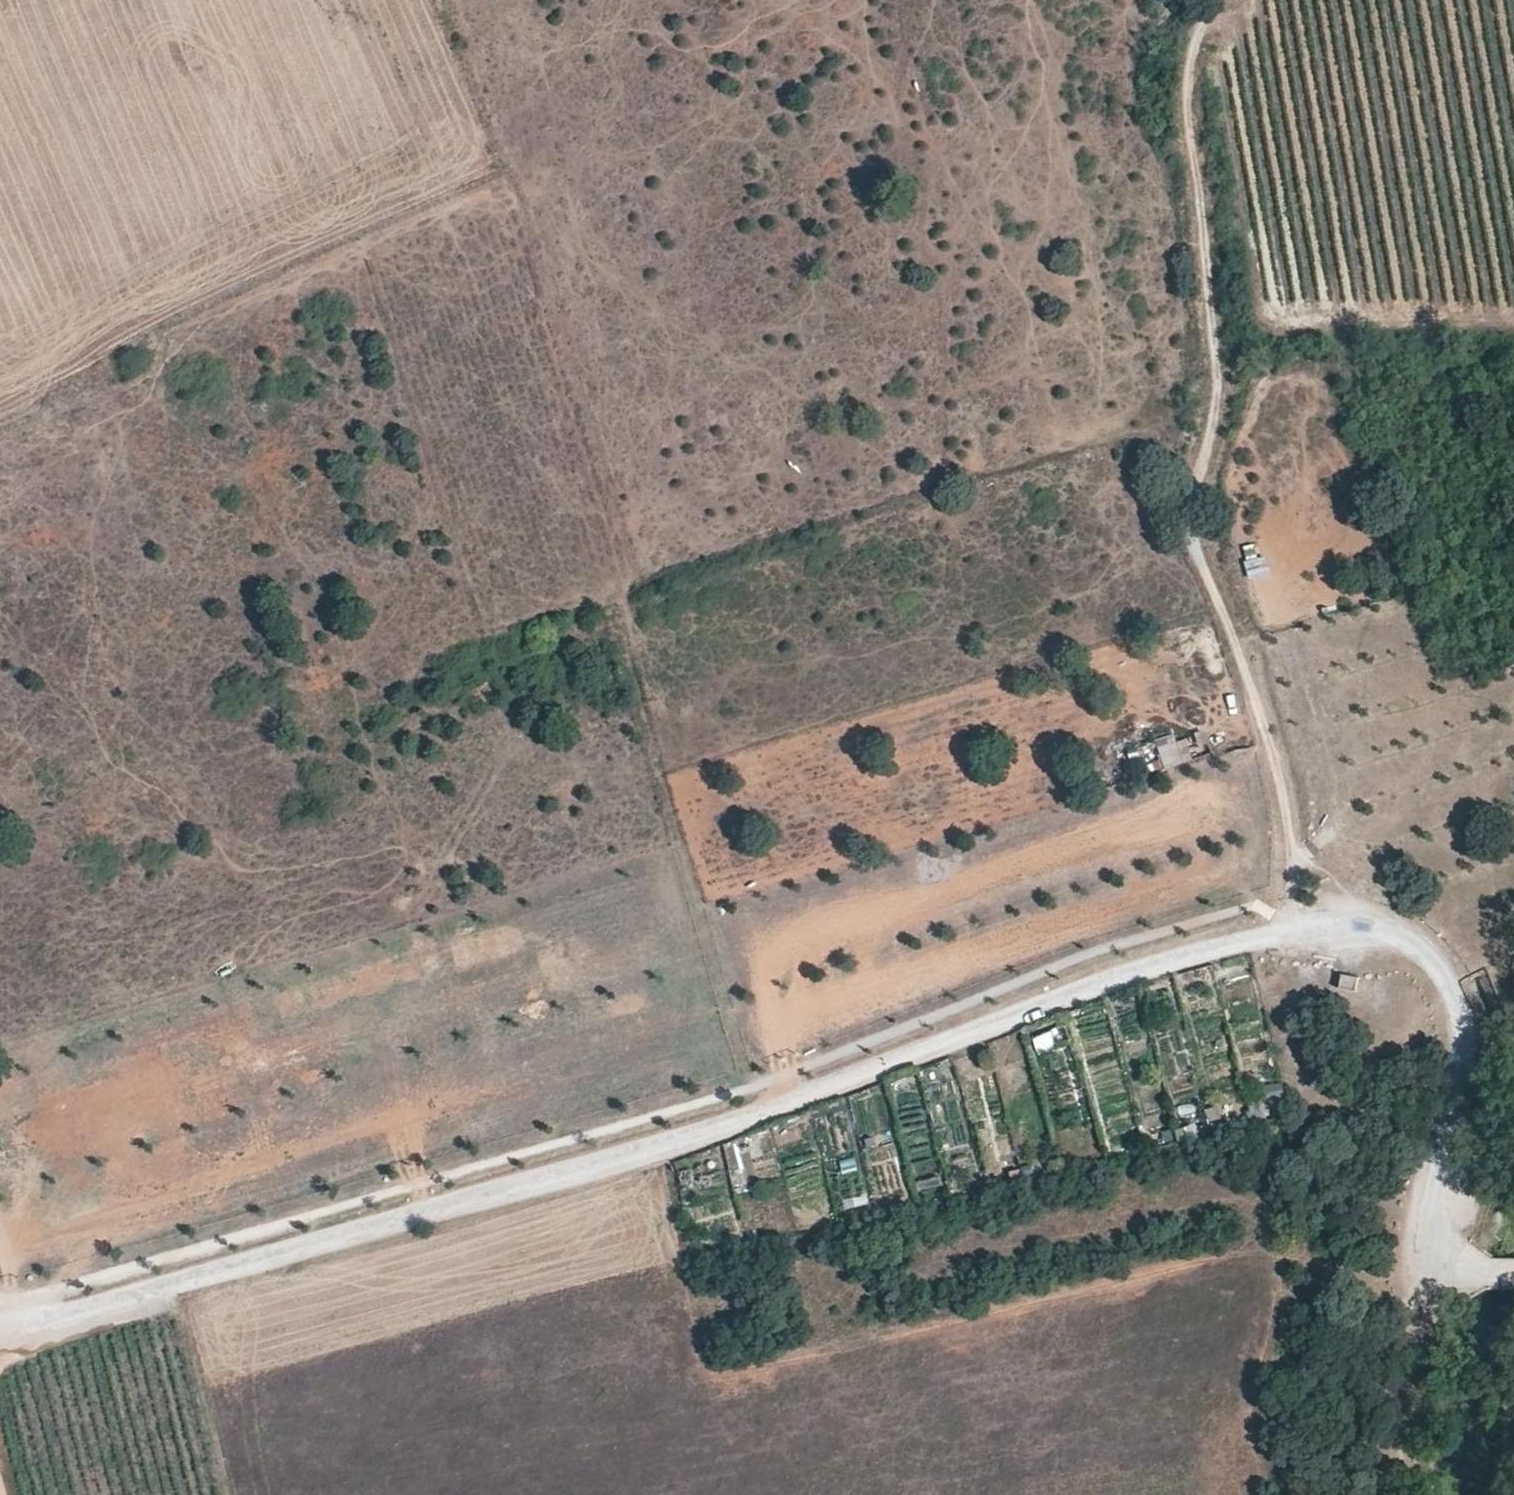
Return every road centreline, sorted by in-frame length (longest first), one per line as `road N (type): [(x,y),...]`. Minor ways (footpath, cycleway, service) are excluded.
road 1 (unclassified): [(1487,1272),(1456,1264),(1444,1250),(1442,1206),(1468,1028),(1456,996),(1442,972),(1392,939),(1296,929),(1158,963),(666,1144),(2,1334)]
road 2 (track): [(1215,0),(1193,48),(1186,92),(1218,379),(1192,520),(1273,748),(1299,872),(1296,929)]

